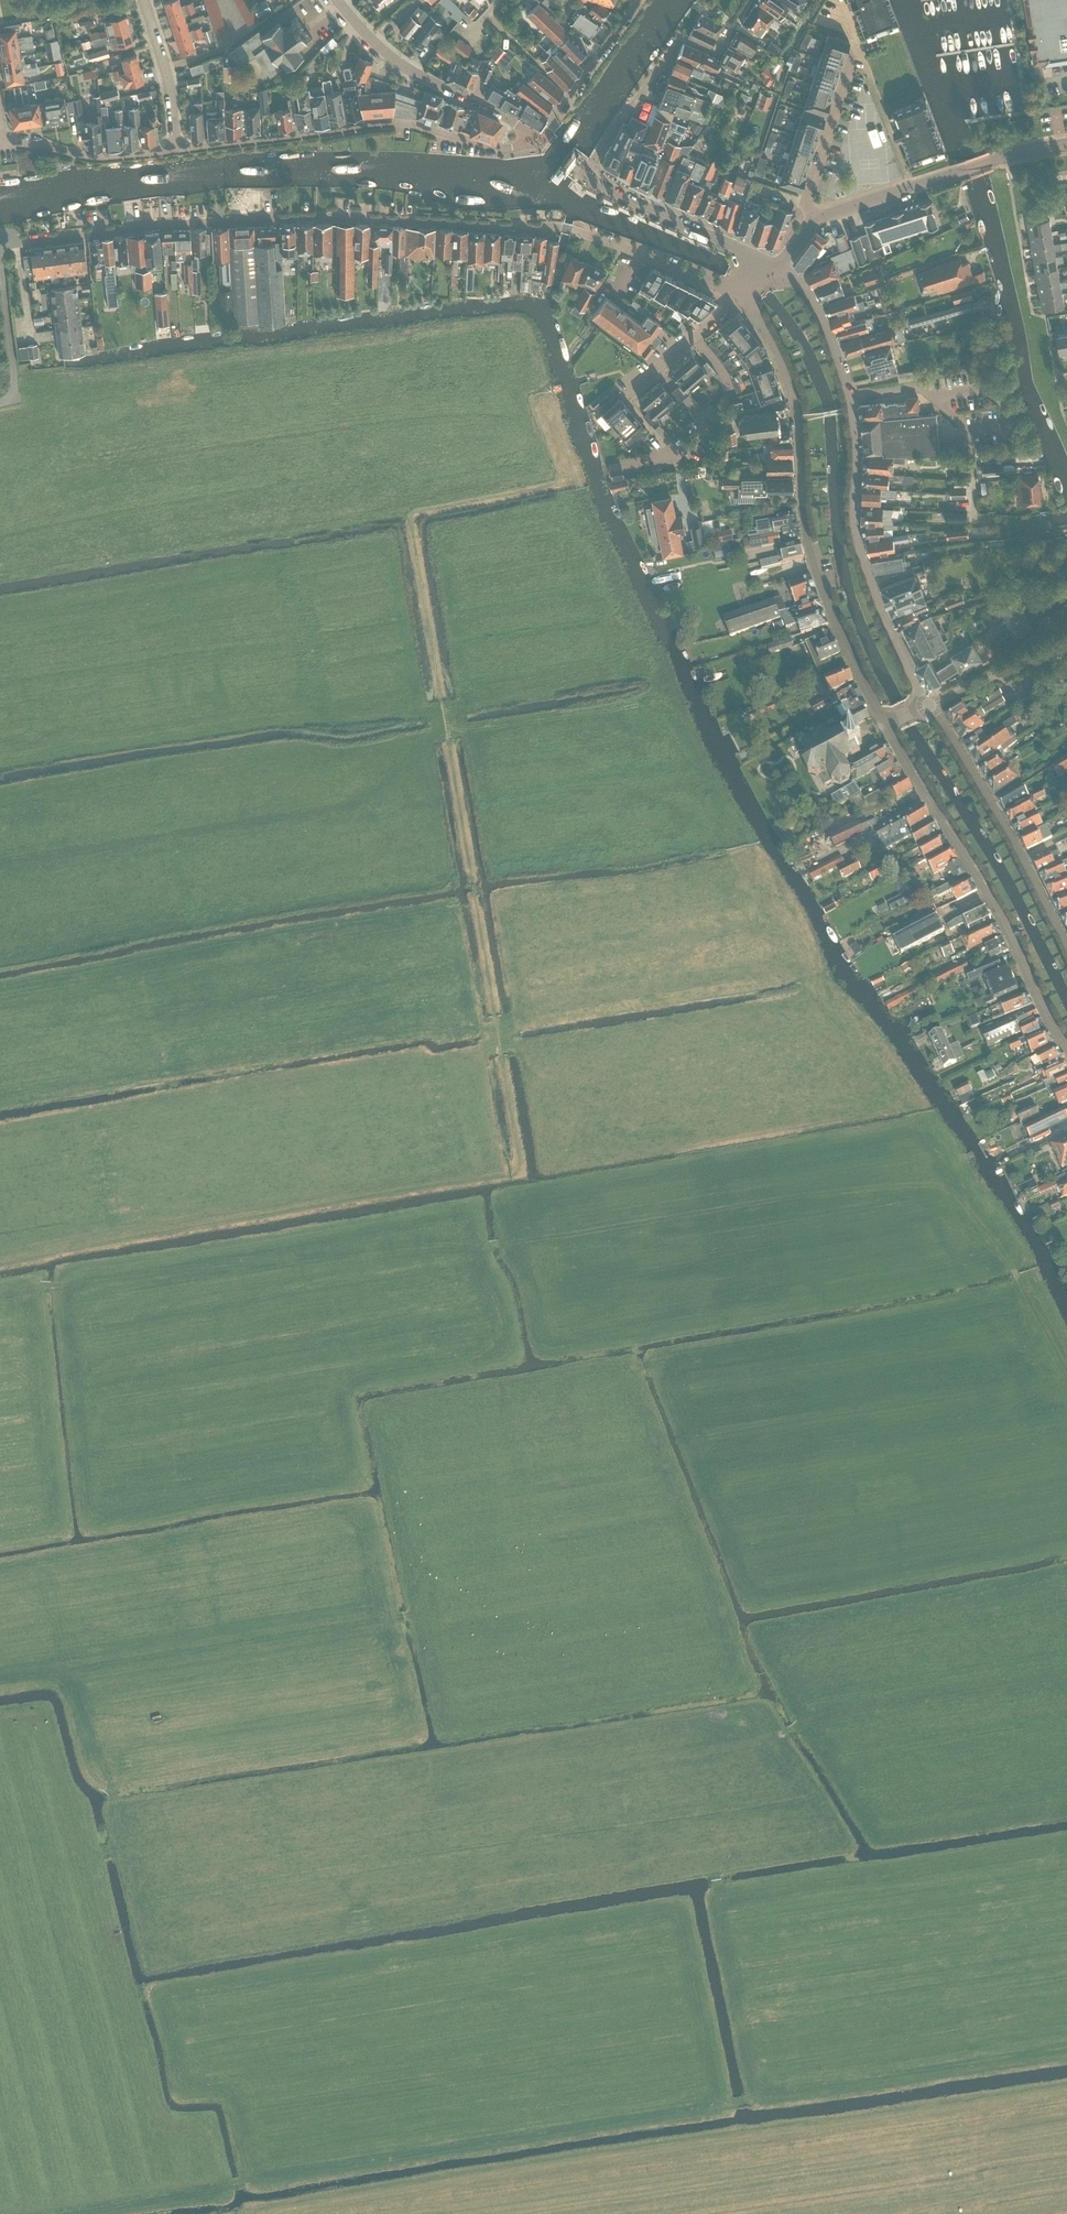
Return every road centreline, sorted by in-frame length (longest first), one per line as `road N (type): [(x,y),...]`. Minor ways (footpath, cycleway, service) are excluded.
road 1 (residential): [(740,298),(561,225),(258,218),(30,240)]
road 2 (residential): [(929,705),(860,544),(851,409),(837,358),(805,292),(777,271)]
road 3 (residential): [(740,298),(786,376),(805,534),(885,725)]
road 4 (residential): [(885,725),(983,887),(1066,1049)]
road 5 (residential): [(177,149),(386,122),(505,148),(531,133)]
road 6 (residential): [(1066,943),(993,800),(929,705)]
road 7 (residential): [(588,174),(679,39),(717,55),(749,0)]
road 8 (tertiary): [(1066,144),(1004,156),(814,221)]
road 9 (tertiary): [(531,133),(402,66),(337,0)]
road 10 (residential): [(814,221),(809,198),(860,53),(844,15)]
road 11 (tertiary): [(763,263),(588,174)]
road 12 (residential): [(694,337),(724,377),(727,406),(668,452),(630,467)]
road 13 (residential): [(177,149),(98,157),(27,141),(3,143),(0,126)]
road 14 (residential): [(544,141),(640,0)]
road 15 (residential): [(177,149),(172,95),(144,0)]
road 16 (residential): [(929,705),(1066,642)]

